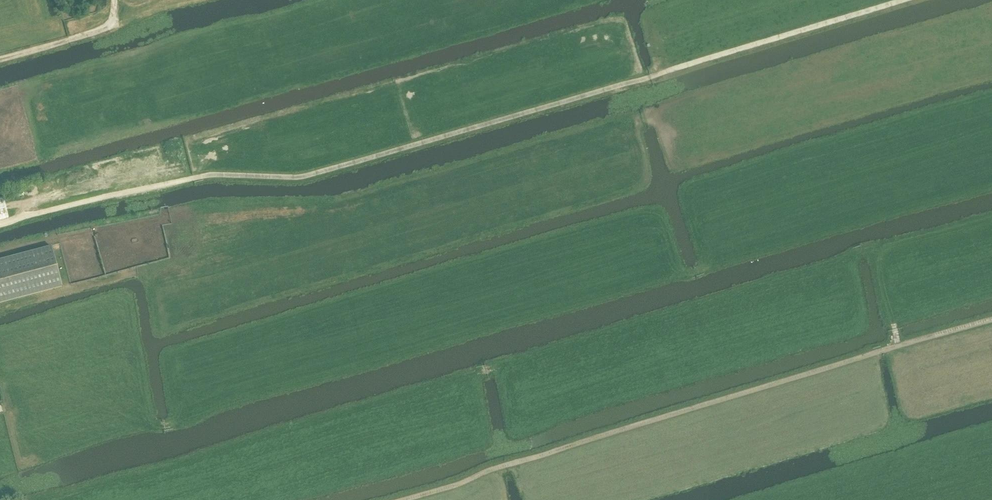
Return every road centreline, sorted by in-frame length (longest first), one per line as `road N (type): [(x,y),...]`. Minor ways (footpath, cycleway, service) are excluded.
road 1 (track): [(192,178),(309,176),(900,0)]
road 2 (track): [(401,499),(991,319)]

